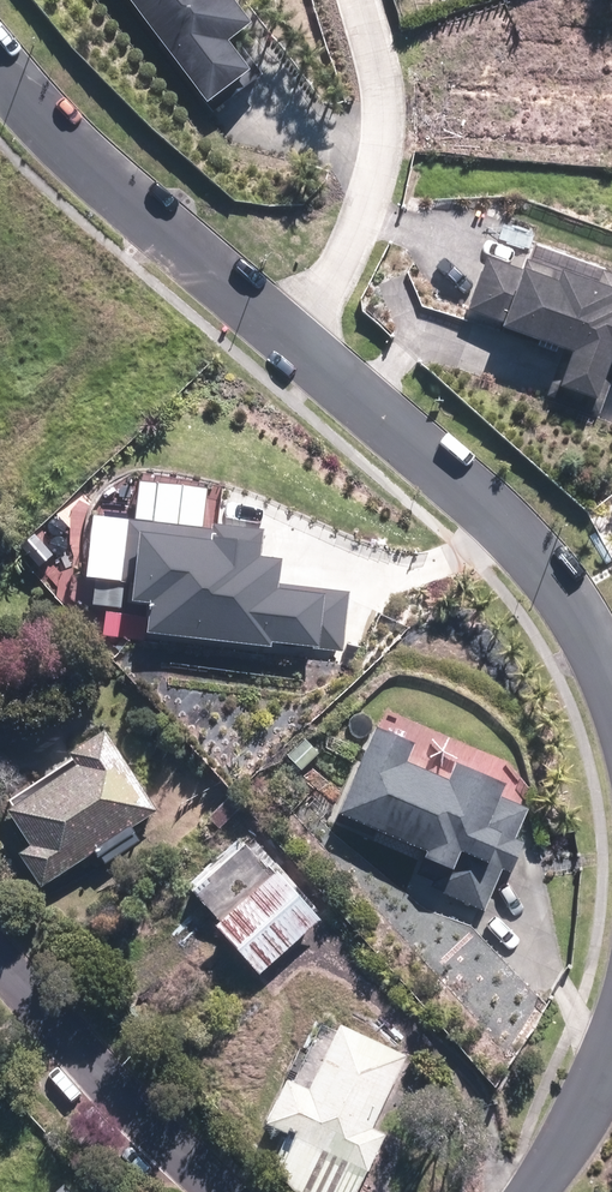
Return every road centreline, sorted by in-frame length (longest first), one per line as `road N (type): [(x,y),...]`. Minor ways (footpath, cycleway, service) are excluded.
road 1 (residential): [(293,333),(558,584),(611,687)]
road 2 (residential): [(0,75),(137,213),(293,333)]
road 3 (residential): [(293,333),(368,229),(387,164),(359,0)]
road 4 (residential): [(0,963),(73,1047),(225,1191)]
road 5 (residential): [(611,1045),(570,1140),(532,1191)]

